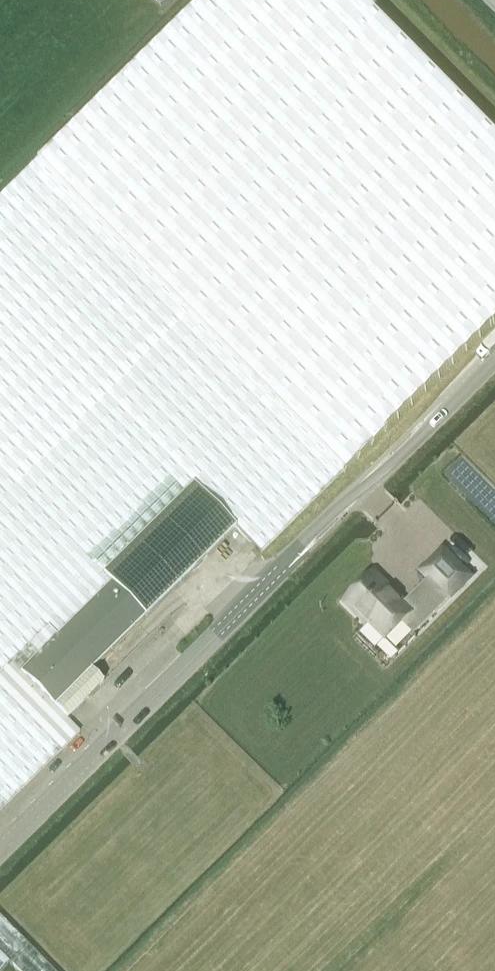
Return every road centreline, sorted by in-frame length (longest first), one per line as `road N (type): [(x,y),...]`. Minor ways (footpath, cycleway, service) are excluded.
road 1 (unclassified): [(0,849),(494,355)]

